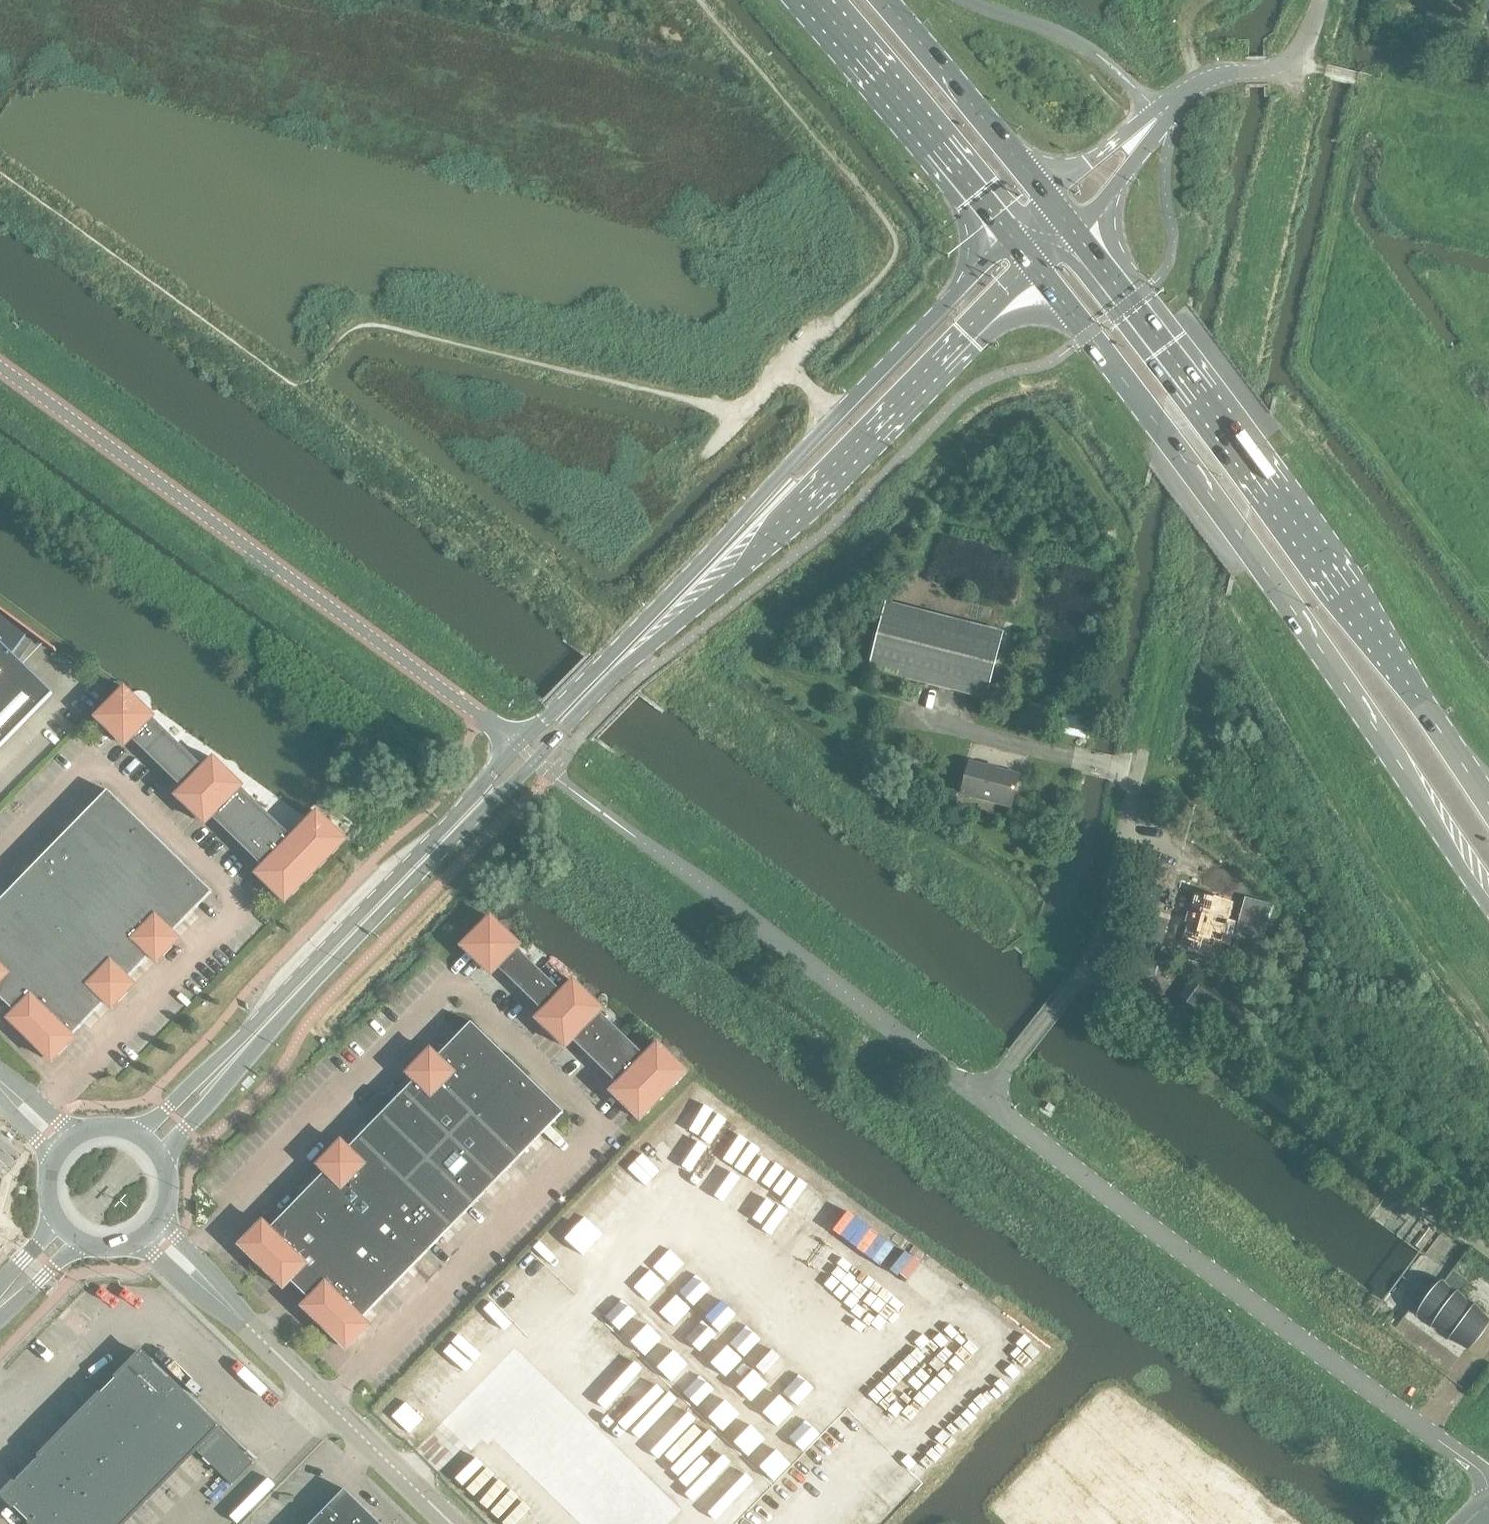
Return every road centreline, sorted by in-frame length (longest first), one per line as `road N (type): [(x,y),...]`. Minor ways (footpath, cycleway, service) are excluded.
road 1 (tertiary): [(161,1154),(348,947),(619,676),(771,540),(1034,270)]
road 2 (primary): [(1034,270),(1244,538),(1488,905)]
road 3 (tertiary): [(1010,238),(666,600),(517,742)]
road 4 (primary): [(1488,803),(1251,461),(1076,236)]
road 5 (tertiary): [(517,742),(0,367)]
road 6 (unclassified): [(1488,1479),(988,1099)]
road 7 (tertiary): [(517,742),(237,1044),(140,1132)]
road 8 (unclassified): [(1142,746),(1091,963),(988,1099)]
road 9 (unclassified): [(451,1523),(218,1297)]
road 10 (trunk): [(819,0),(1010,238)]
road 11 (trunk): [(1049,203),(884,0)]
road 12 (unclassified): [(1139,139),(1206,85),(1290,62),(1320,0)]

